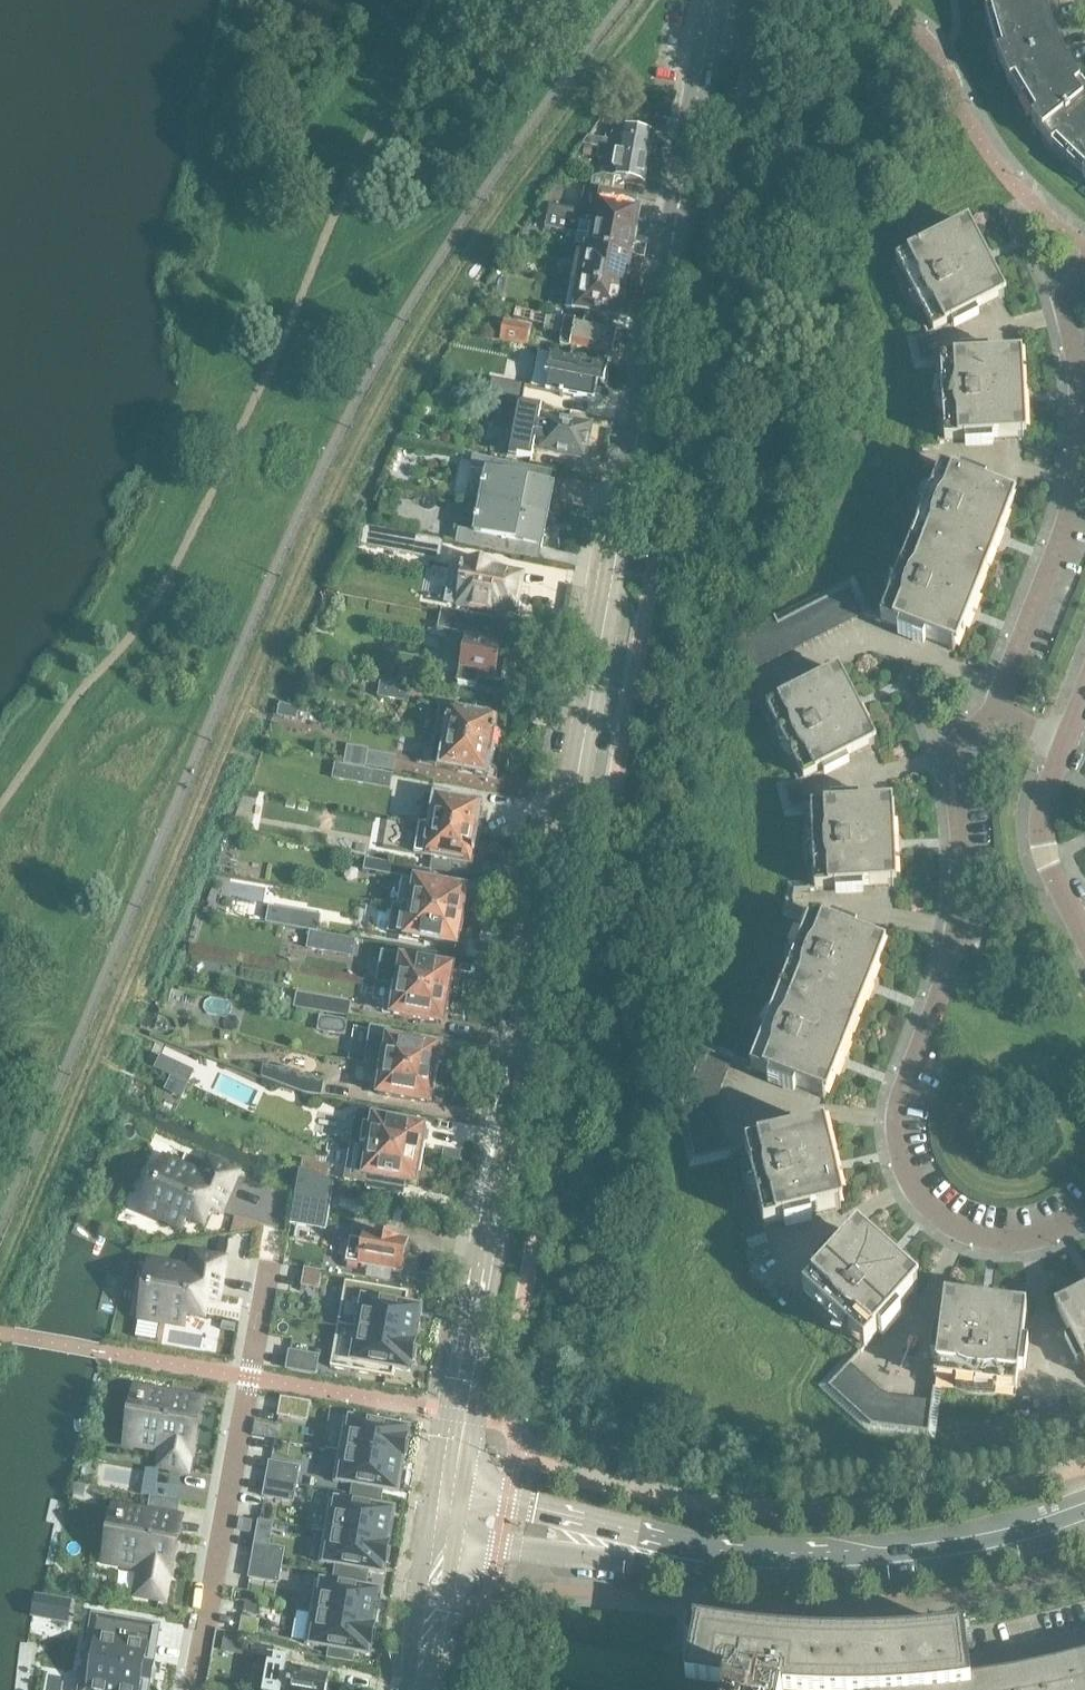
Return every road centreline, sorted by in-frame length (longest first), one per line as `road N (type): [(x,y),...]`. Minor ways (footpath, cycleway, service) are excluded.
road 1 (secondary): [(451,1496),(711,0)]
road 2 (residential): [(1084,1207),(1025,1238),(982,1235),(946,1220),(901,1158),(905,1086),(954,927),(953,756),(988,714)]
road 3 (residential): [(765,685),(863,635),(1002,689),(1061,544),(1079,467),(1070,309),(1084,278)]
road 4 (secondary): [(633,1547),(800,1559),(992,1542),(1084,1518)]
road 5 (residential): [(270,1261),(194,1689)]
road 6 (residential): [(1084,941),(1049,868),(1045,809),(1067,742)]
road 7 (secondary): [(442,1542),(633,1547)]
road 8 (secondary): [(633,1547),(558,1513),(451,1496)]
road 9 (secondary): [(416,1689),(442,1542)]

